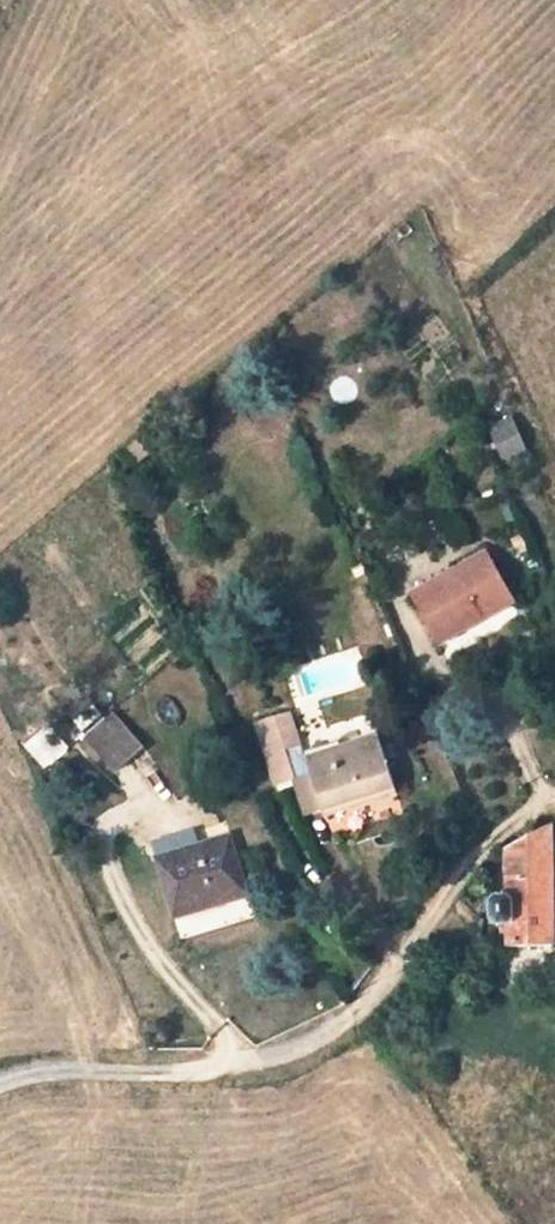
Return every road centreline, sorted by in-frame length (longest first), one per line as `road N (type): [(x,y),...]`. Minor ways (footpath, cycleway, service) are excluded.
road 1 (residential): [(0,1083),(28,1072),(245,1063),(303,1041),(372,992),(491,838),(554,793)]

